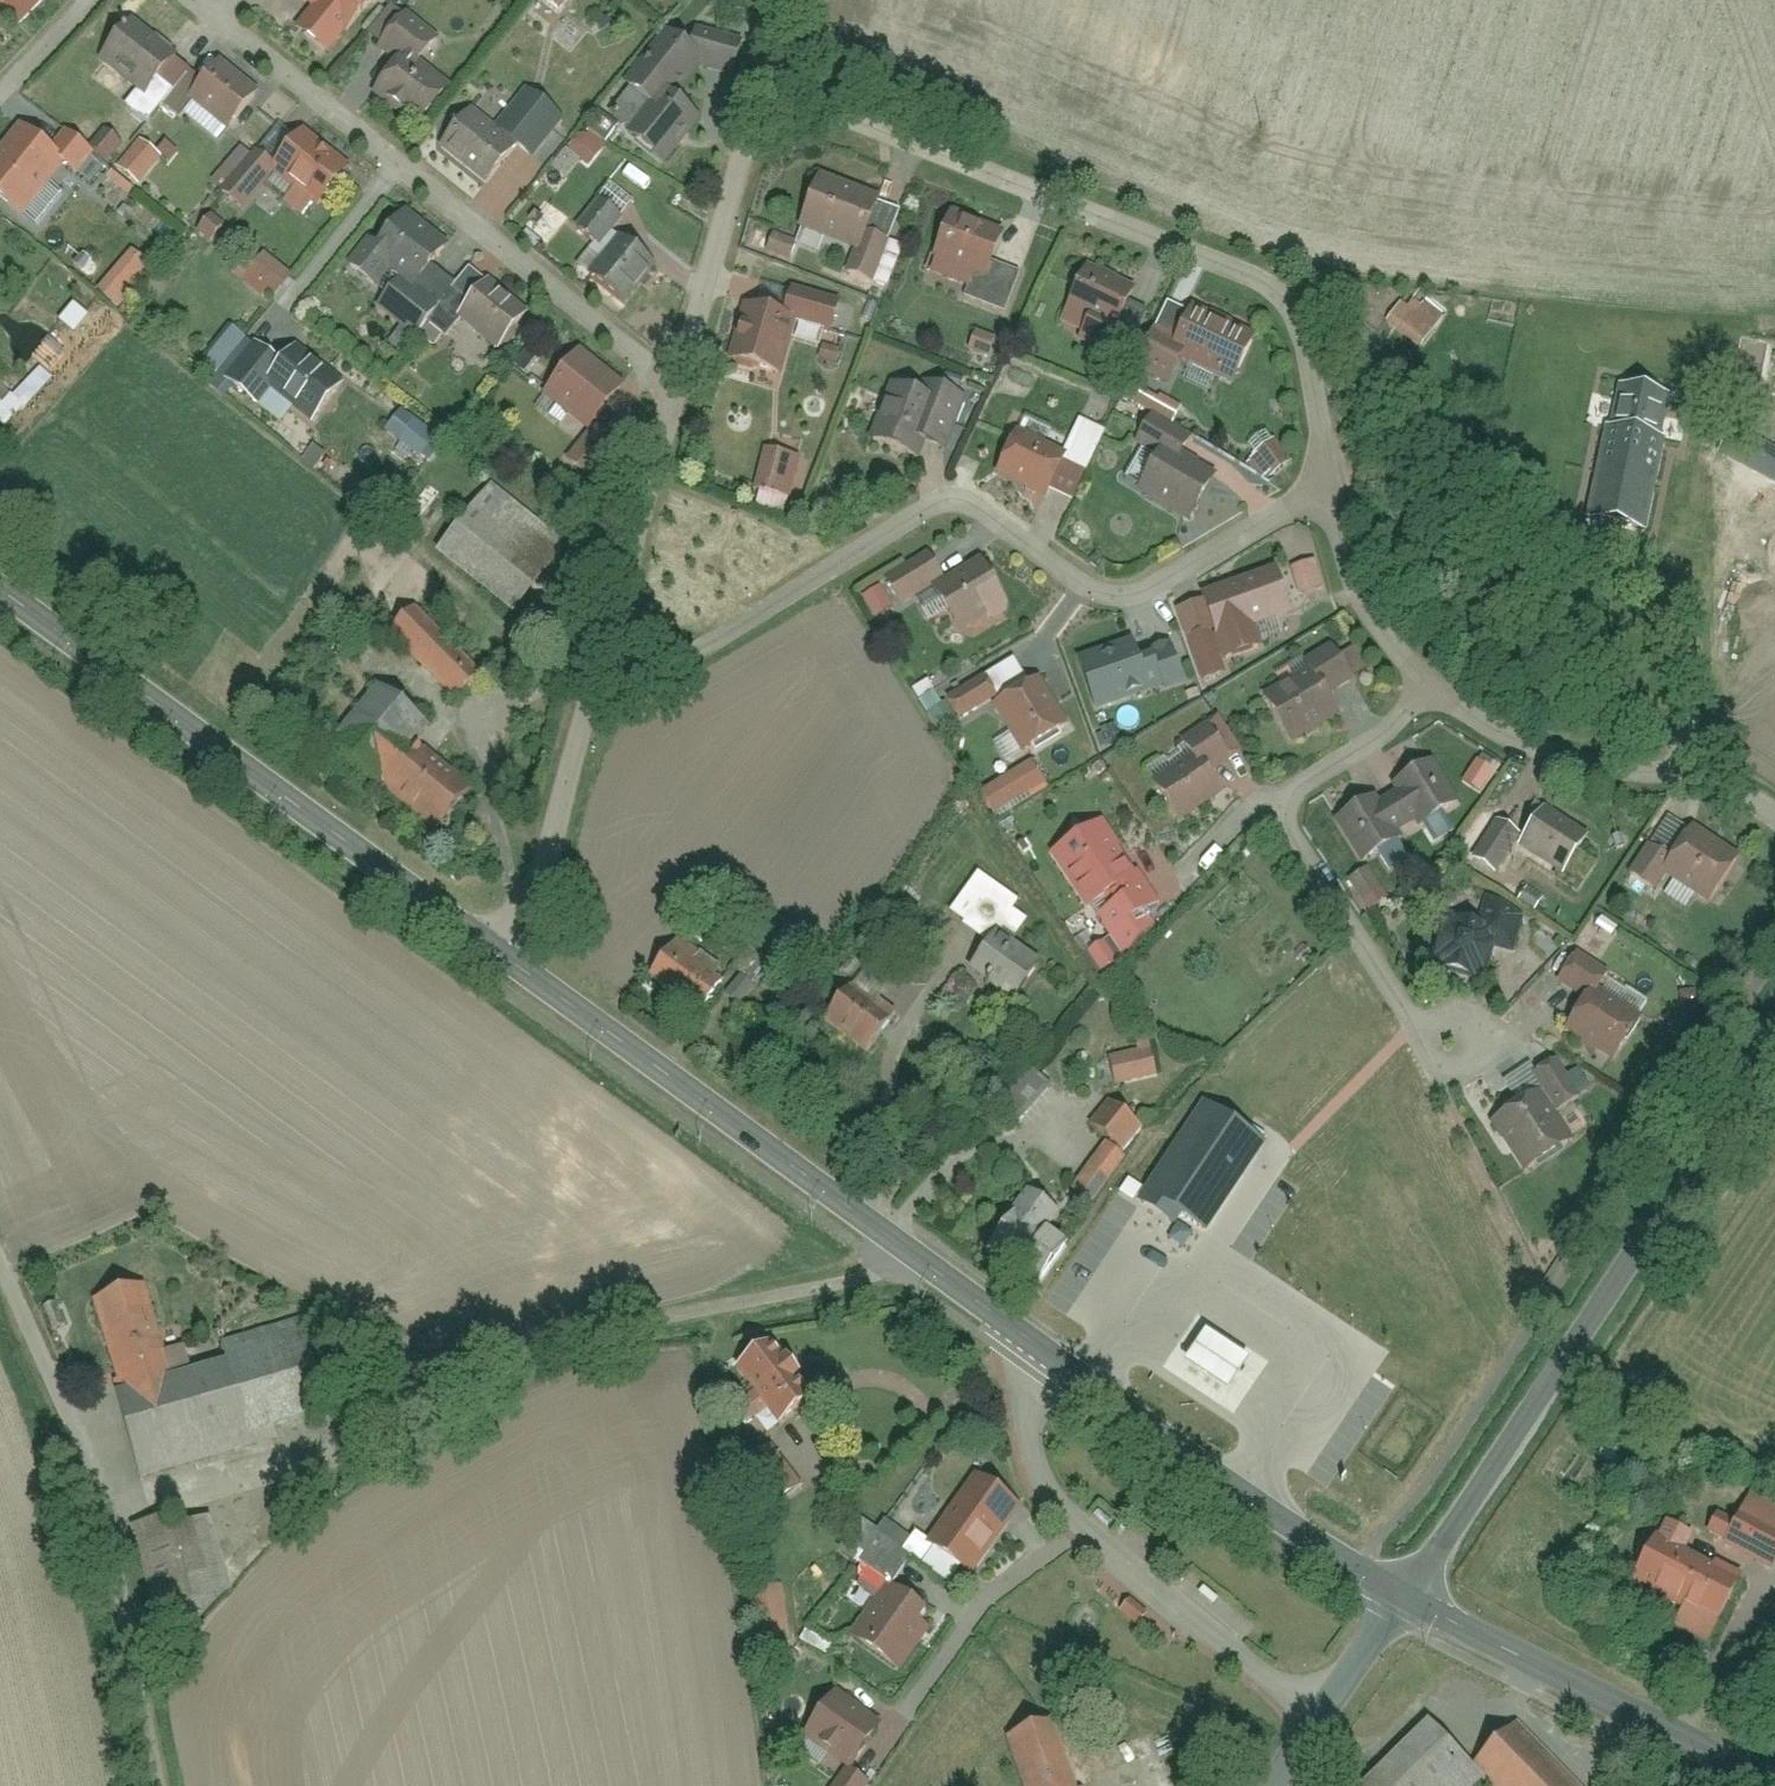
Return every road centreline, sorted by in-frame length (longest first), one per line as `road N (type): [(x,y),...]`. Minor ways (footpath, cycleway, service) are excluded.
road 1 (residential): [(601,664),(698,648),(950,500),(979,508),(1085,588),(1122,600),(1182,576),(1328,488)]
road 2 (residential): [(279,1483),(535,1372),(705,1319),(884,1276),(919,1257)]
road 3 (secondary): [(1414,1604),(1560,1363),(1774,1049)]
road 4 (secondary): [(520,968),(0,592)]
road 5 (residential): [(682,379),(195,0)]
road 6 (residential): [(1676,753),(1586,661),(1391,342),(1293,296)]
road 7 (secondary): [(1414,1604),(919,1257)]
road 8 (residential): [(1293,296),(766,87)]
road 9 (residential): [(156,1785),(94,1489),(0,1261)]
road 10 (secondary): [(919,1257),(520,968)]
road 11 (residential): [(1424,688),(1405,717),(1366,749),(1277,802),(1436,1051)]
road 12 (secondary): [(1774,1783),(1414,1604)]
road 13 (unclassified): [(520,968),(601,664)]
road 14 (unclassified): [(682,379),(766,87)]
road 15 (unclassified): [(601,664),(682,379)]
road 16 (residential): [(1676,753),(1624,771),(1497,736),(1424,688)]
road 17 (residential): [(1424,688),(1350,595),(1328,488)]
road 18 (residential): [(1414,1604),(1280,1785)]
road 19 (residential): [(1328,488),(1293,296)]
road 20 (residential): [(89,0),(0,88)]

